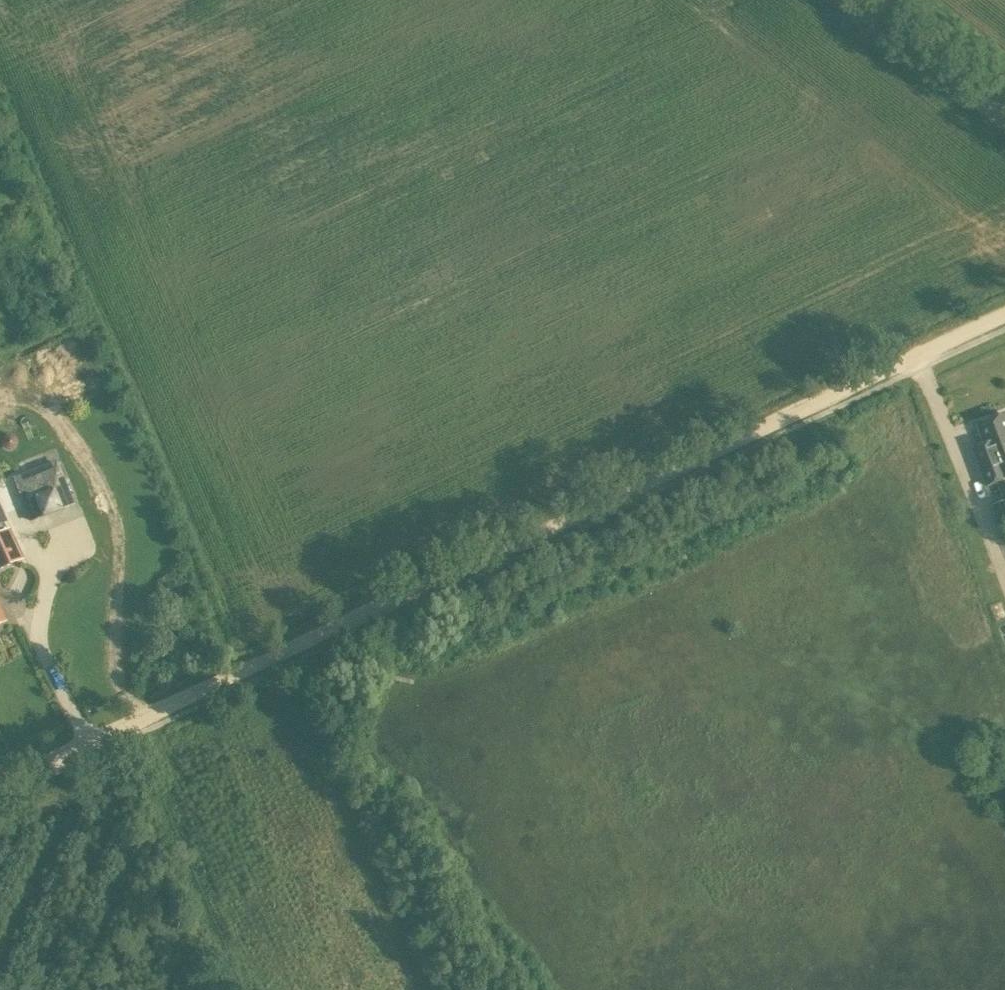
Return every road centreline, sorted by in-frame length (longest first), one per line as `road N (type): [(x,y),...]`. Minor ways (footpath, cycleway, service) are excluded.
road 1 (track): [(0,782),(744,446),(1004,318)]
road 2 (tertiary): [(1004,113),(864,0)]

